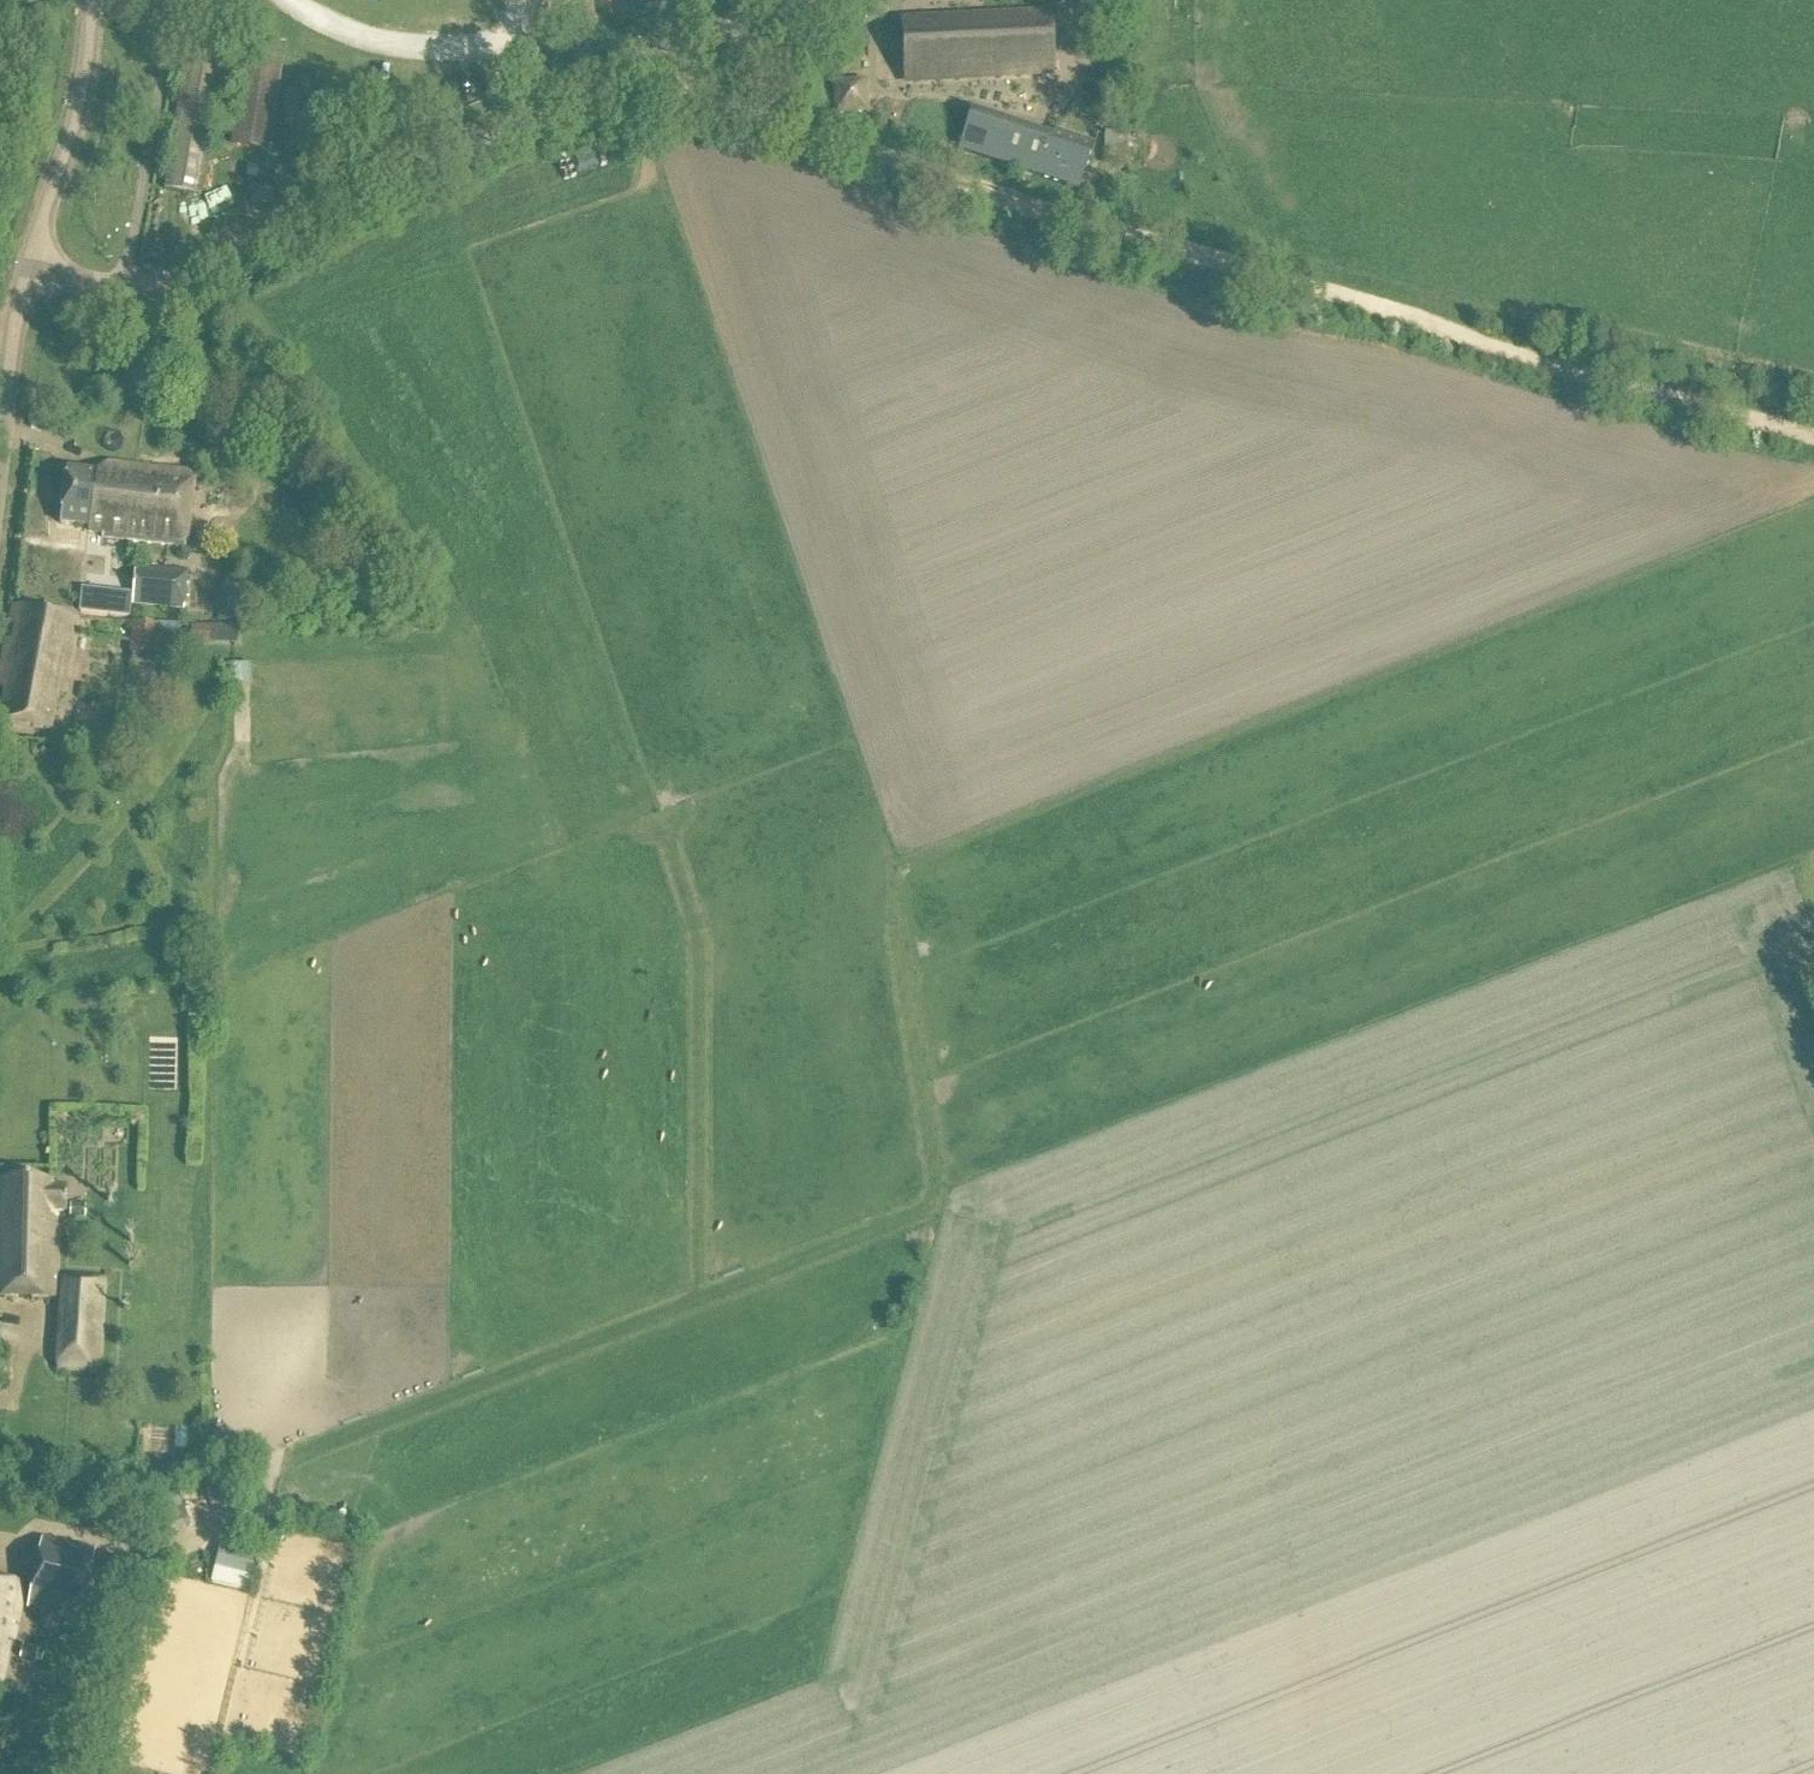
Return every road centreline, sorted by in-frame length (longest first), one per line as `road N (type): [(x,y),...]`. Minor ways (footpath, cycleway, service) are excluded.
road 1 (track): [(276,1469),(932,1207),(936,1191),(893,891),(903,861),(1813,513)]
road 2 (track): [(1813,436),(1690,409),(1201,262),(680,88),(658,64)]
road 3 (unclassified): [(29,272),(121,285),(183,278),(806,0)]
road 4 (track): [(701,1299),(704,966),(660,827)]
road 5 (unclassified): [(29,272),(68,142),(90,0)]
road 6 (unclassified): [(0,432),(29,272)]

